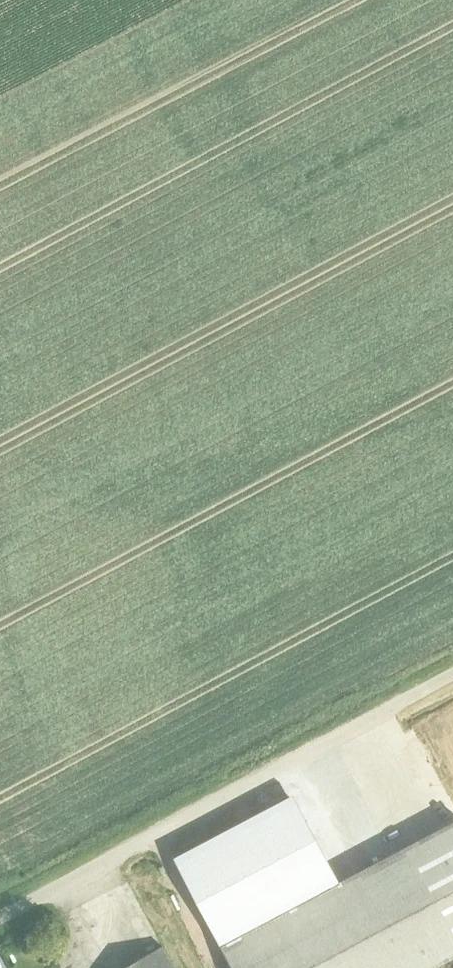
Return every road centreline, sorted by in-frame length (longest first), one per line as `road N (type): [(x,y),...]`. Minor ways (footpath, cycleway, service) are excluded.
road 1 (unclassified): [(0,918),(452,674)]

